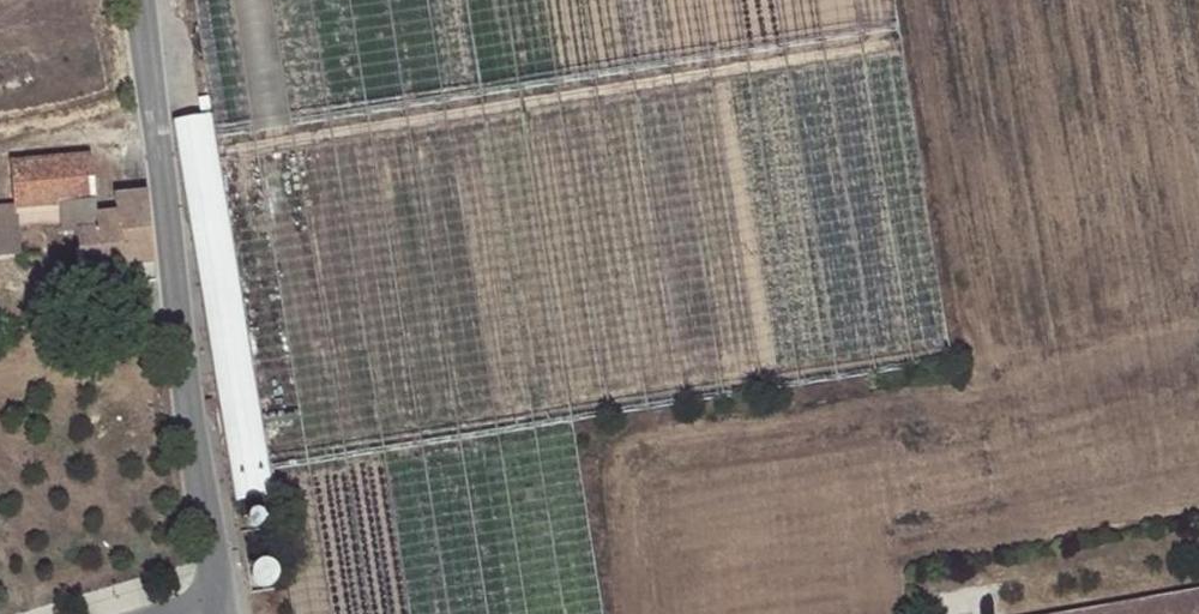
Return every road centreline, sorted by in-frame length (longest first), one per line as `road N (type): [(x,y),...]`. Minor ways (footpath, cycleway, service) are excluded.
road 1 (residential): [(139,0),(221,604)]

